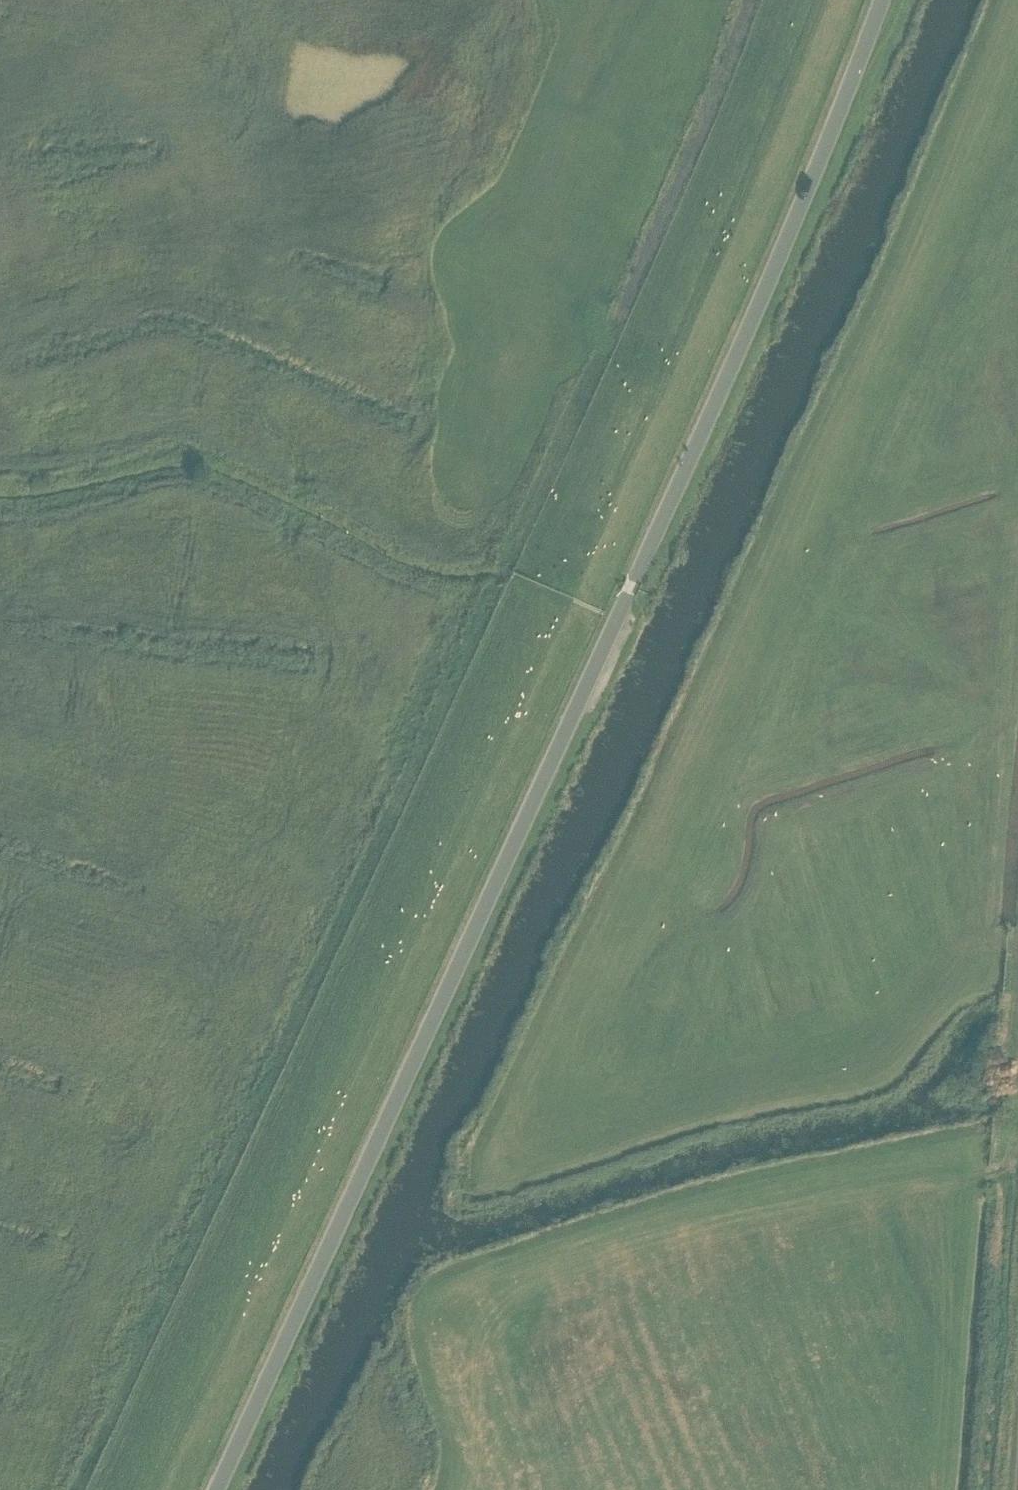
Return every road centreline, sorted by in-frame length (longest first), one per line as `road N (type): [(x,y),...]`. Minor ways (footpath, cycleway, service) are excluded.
road 1 (tertiary): [(217,1489),(617,621),(818,164),(881,0)]

